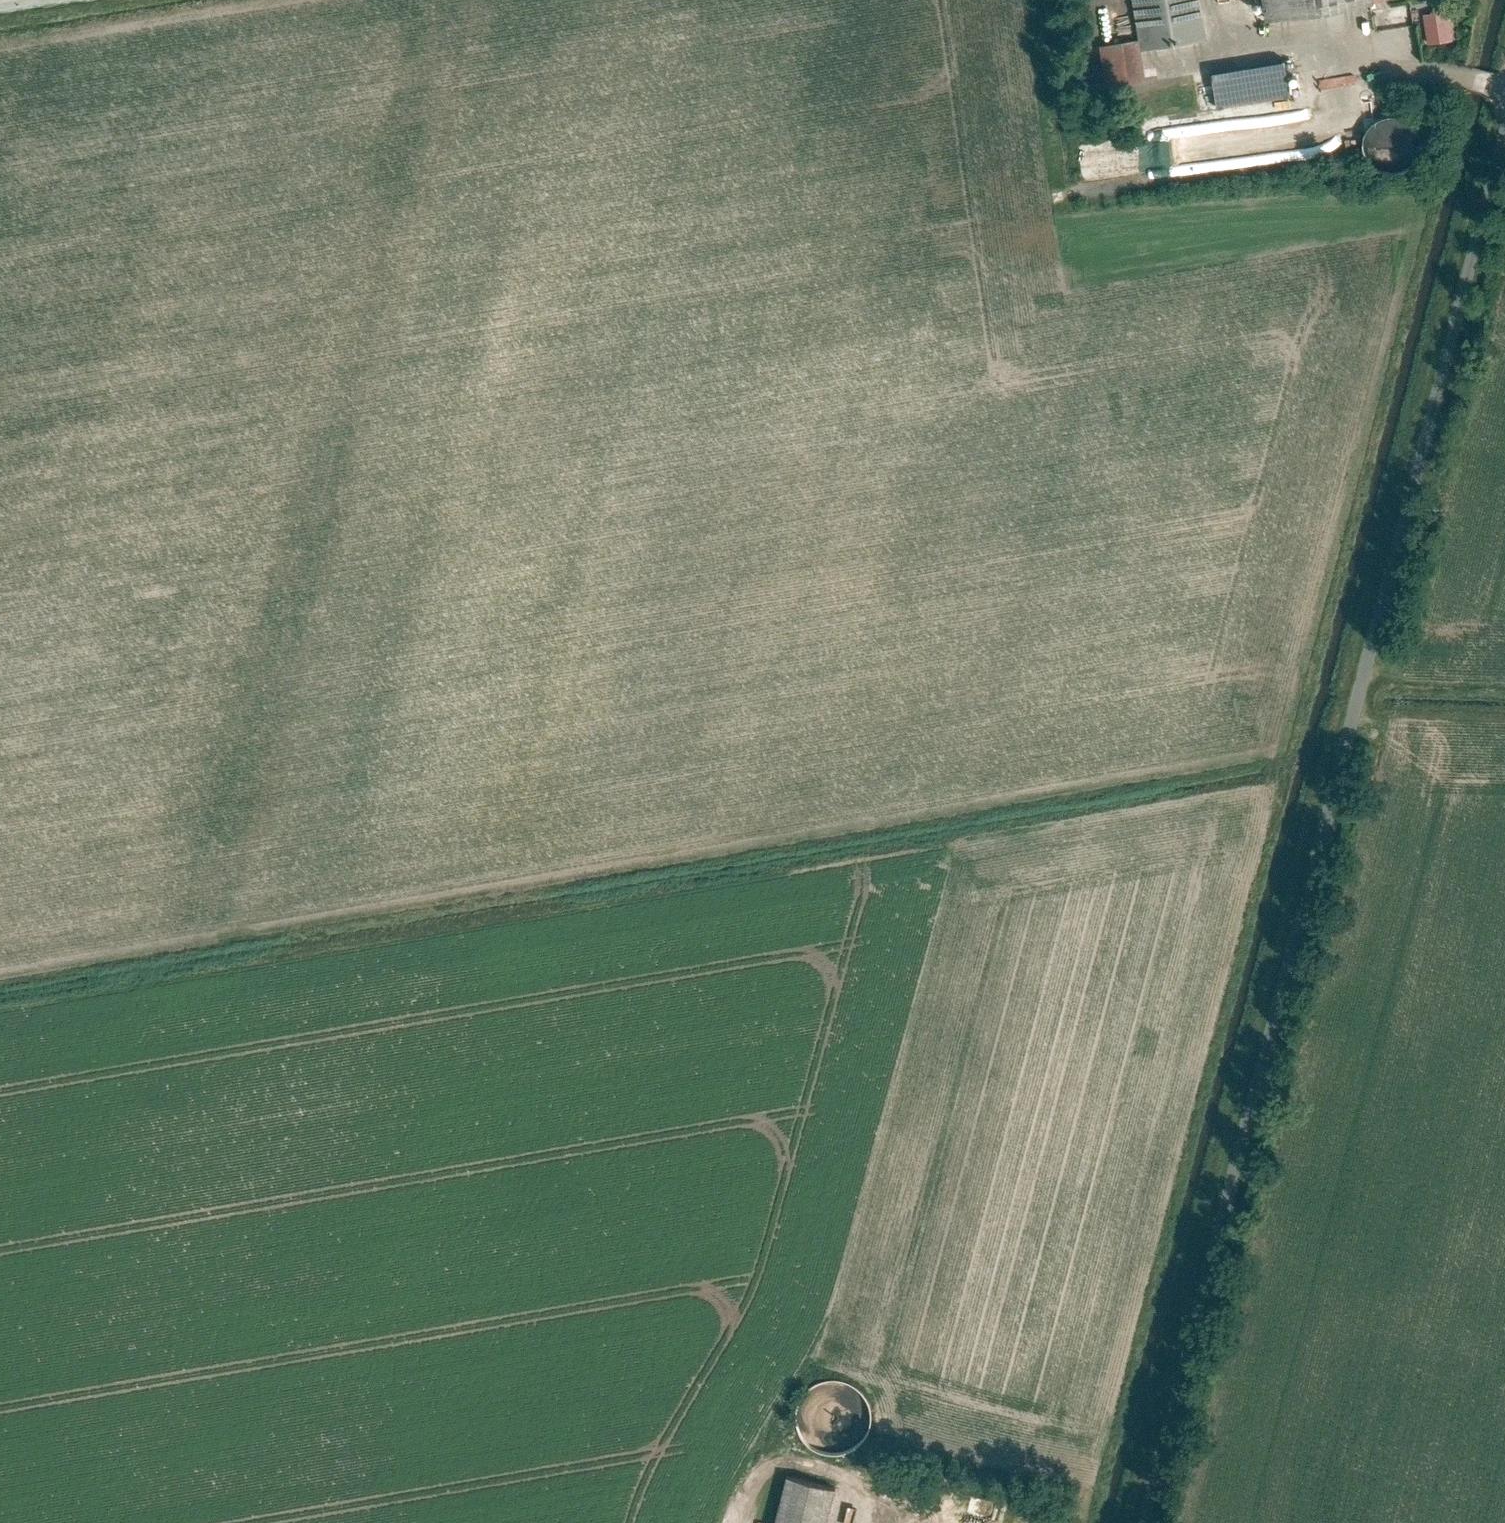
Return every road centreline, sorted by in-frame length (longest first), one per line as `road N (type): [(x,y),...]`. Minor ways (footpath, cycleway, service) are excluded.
road 1 (unclassified): [(1139,1522),(1504,118)]

